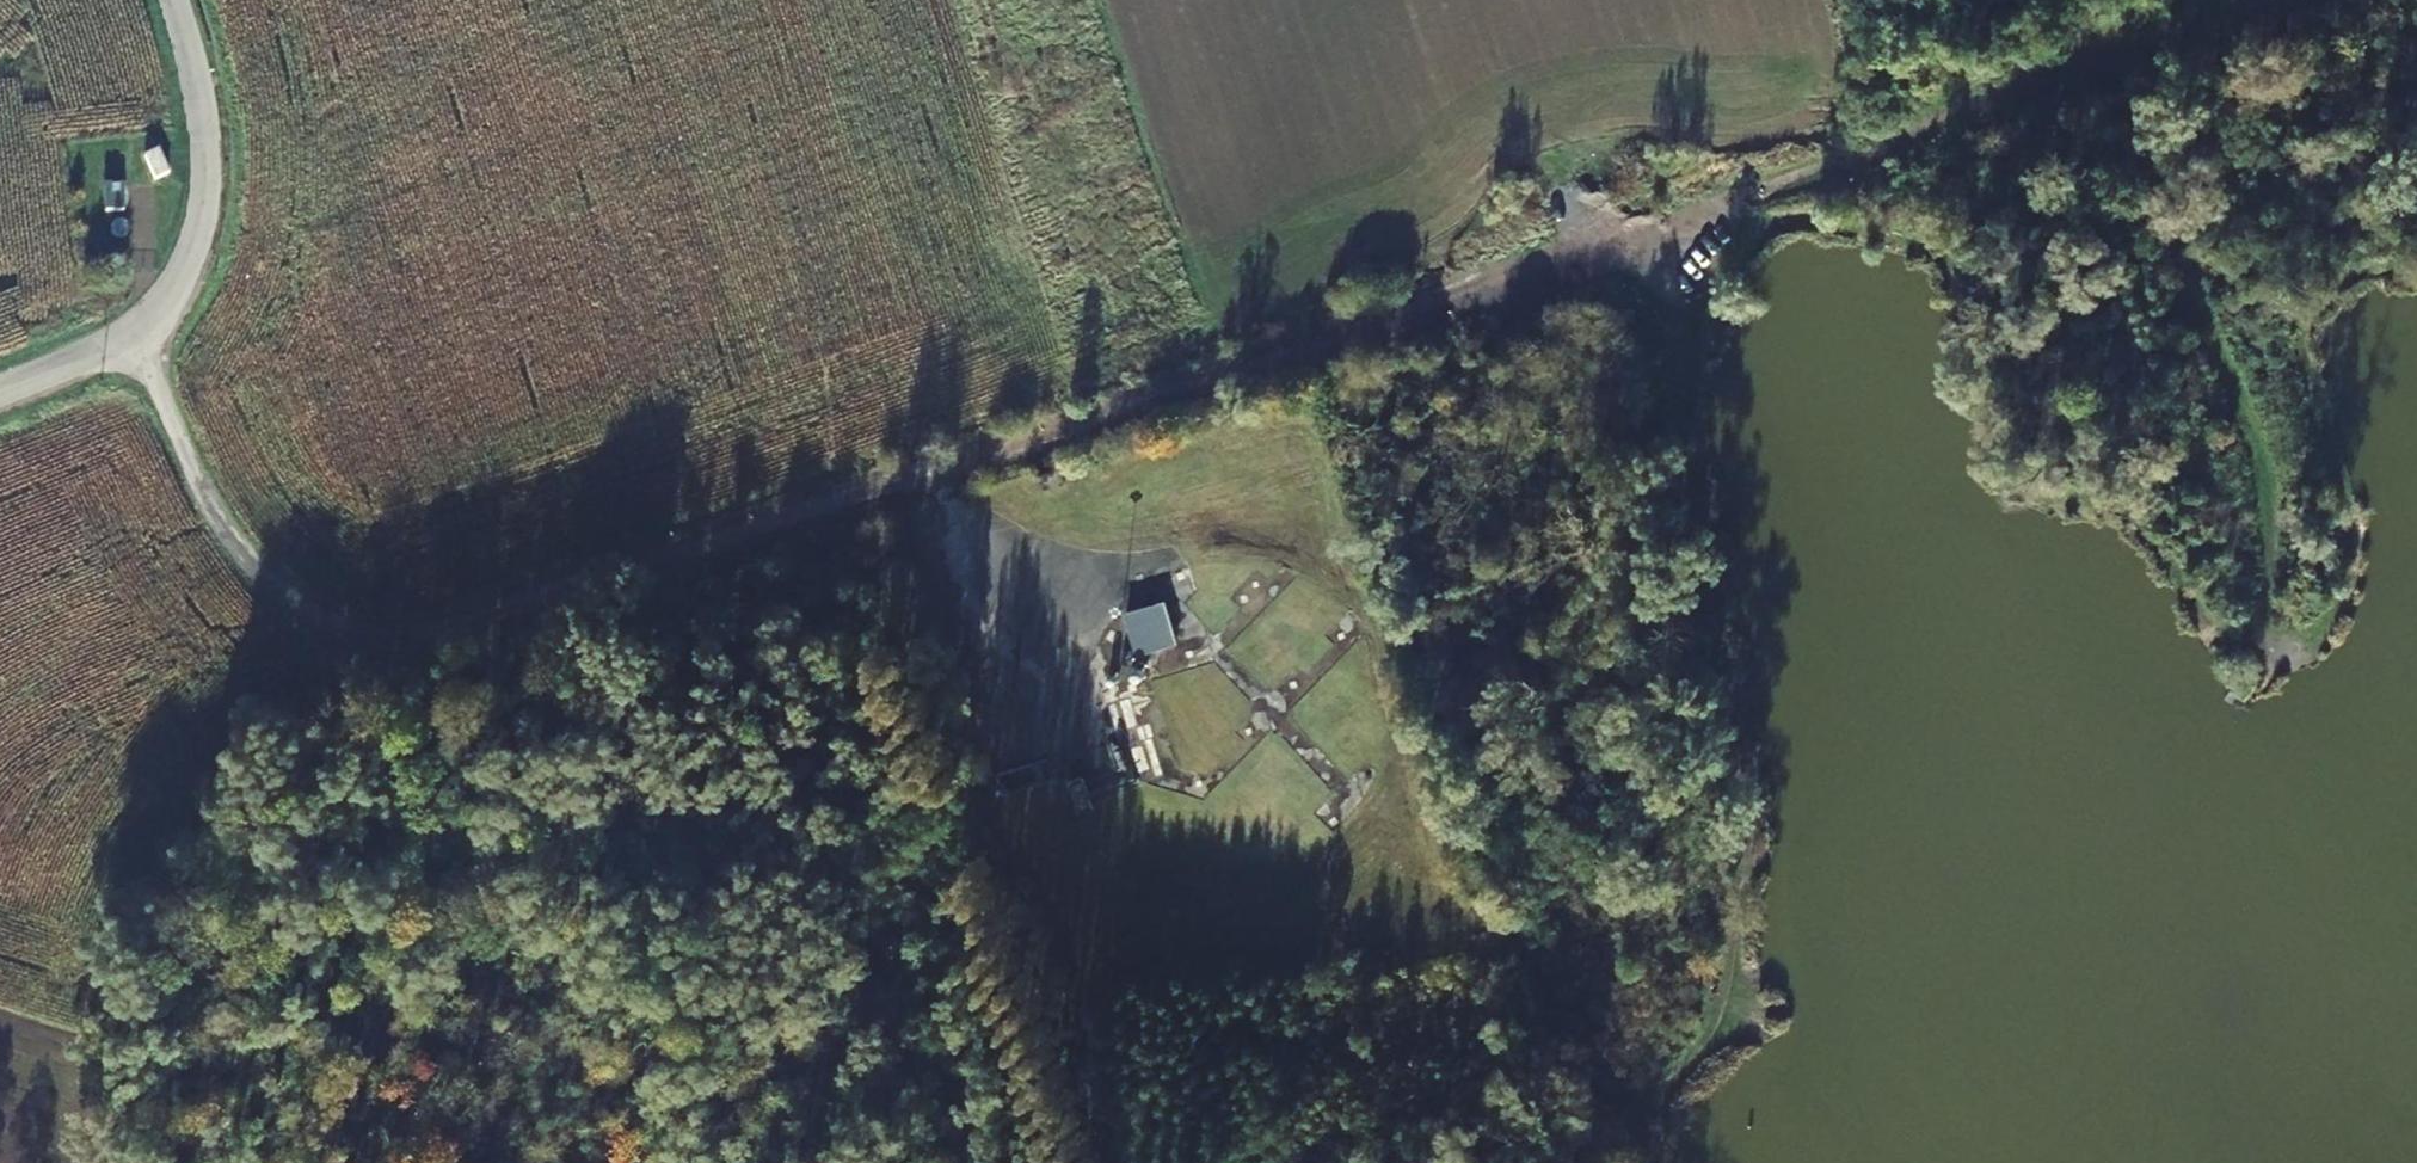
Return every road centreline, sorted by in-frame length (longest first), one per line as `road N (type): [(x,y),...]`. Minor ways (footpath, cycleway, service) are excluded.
road 1 (track): [(2300,0),(1714,220),(1675,369),(1698,640),(1739,866),(1728,1003),(1687,1071),(1624,1097),(1542,1106),(1484,1162)]
road 2 (residential): [(0,391),(175,318),(218,229),(212,113),(171,0)]

